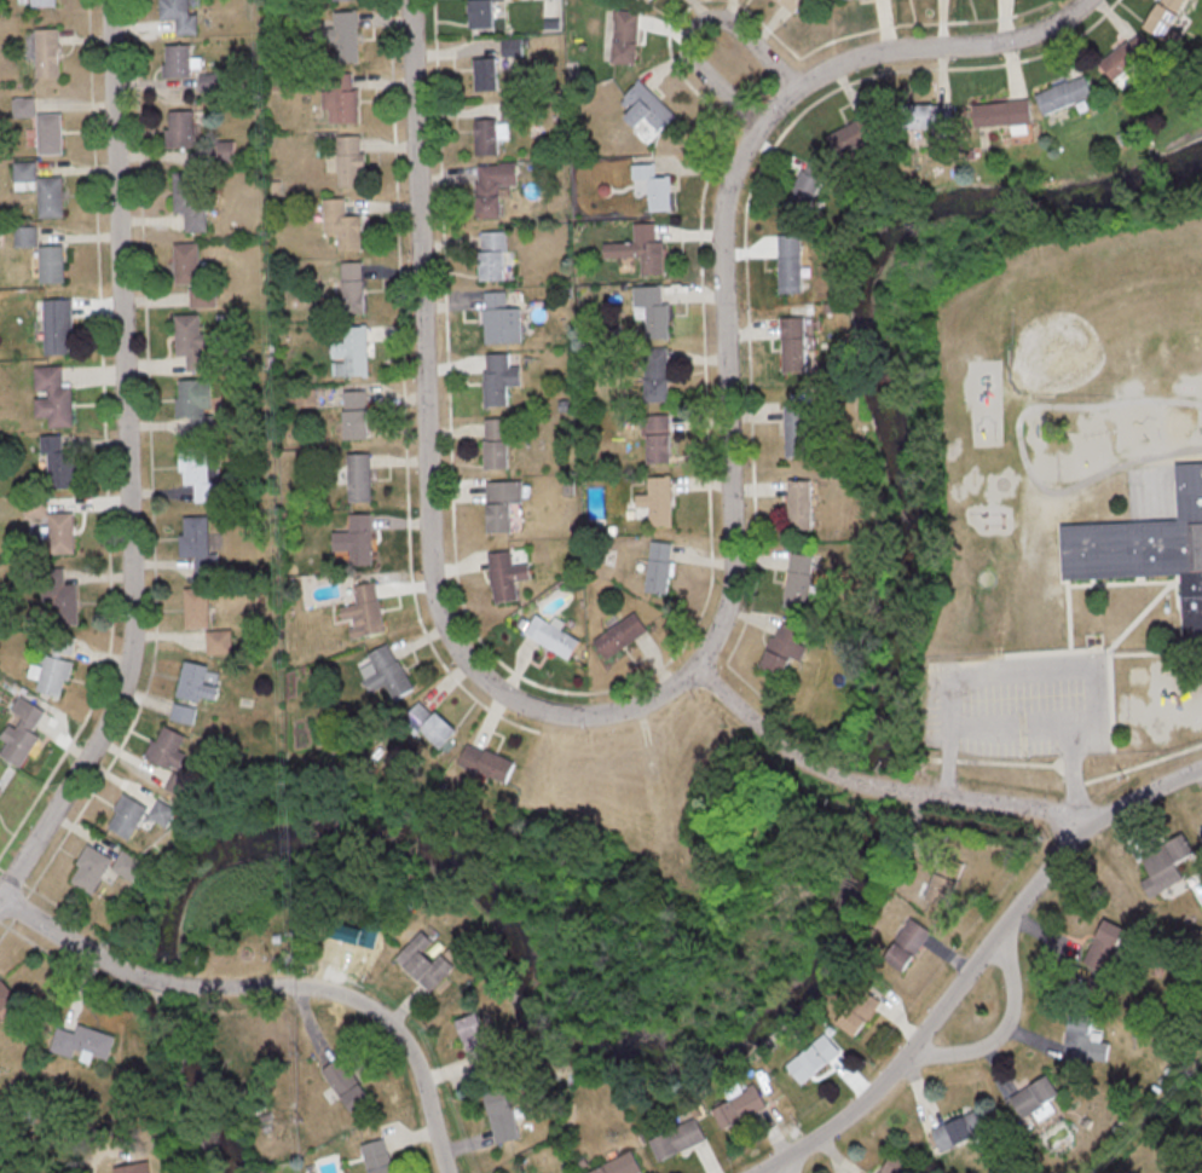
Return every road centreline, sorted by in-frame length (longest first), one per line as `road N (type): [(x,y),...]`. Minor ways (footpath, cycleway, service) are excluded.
road 1 (residential): [(0,896),(105,728),(131,653),(110,0)]
road 2 (residential): [(692,668),(661,699),(630,710),(593,718),(554,713),(479,678),(450,637),(440,603),(424,387),(411,0)]
road 3 (residential): [(692,668),(728,602),(735,559),(722,224),(728,181),(758,126),(794,87),(848,59),(1009,40),(1046,28),(1085,0)]
road 4 (residential): [(1201,769),(1093,824),(1062,853),(866,1104),(807,1149),(755,1172)]
road 5 (residential): [(445,1172),(420,1074),(404,1039),(378,1012),(353,999),(297,990),(180,986)]
road 6 (residential): [(758,126),(692,62),(693,29),(722,19),(794,87)]
road 7 (residential): [(908,1056),(964,1051),(993,1040),(1010,1018),(1004,930)]
road 8 (residential): [(838,781),(797,761),(692,668)]
road 9 (residential): [(1093,824),(913,793)]
road 10 (residential): [(133,975),(77,949),(0,896)]

